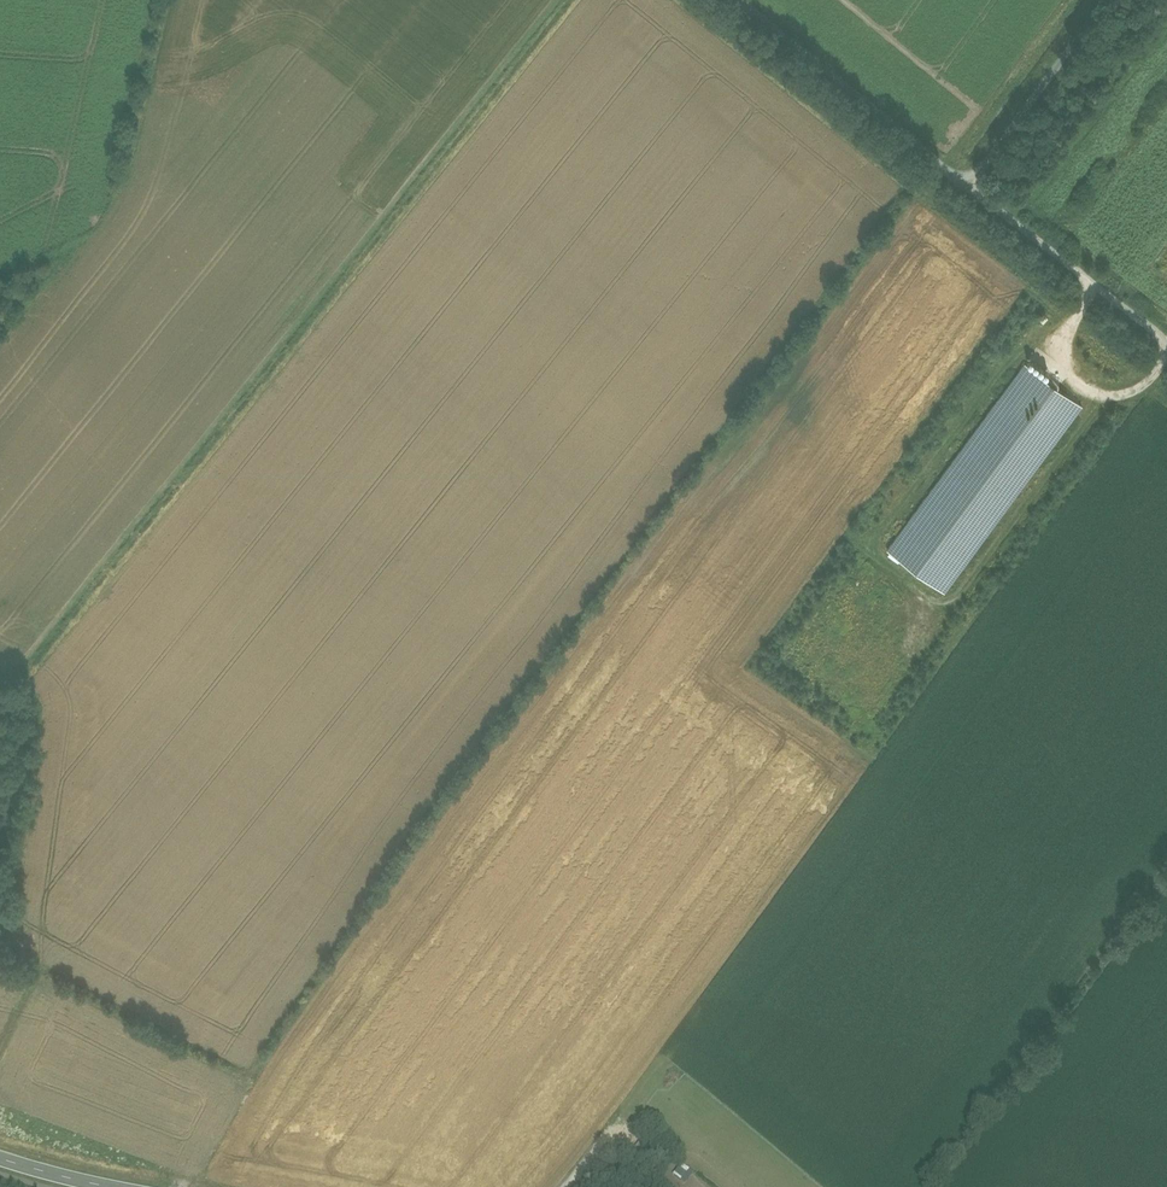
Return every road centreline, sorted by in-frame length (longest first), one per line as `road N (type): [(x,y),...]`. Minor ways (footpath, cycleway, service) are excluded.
road 1 (track): [(737,0),(1166,348)]
road 2 (track): [(968,184),(1105,0)]

